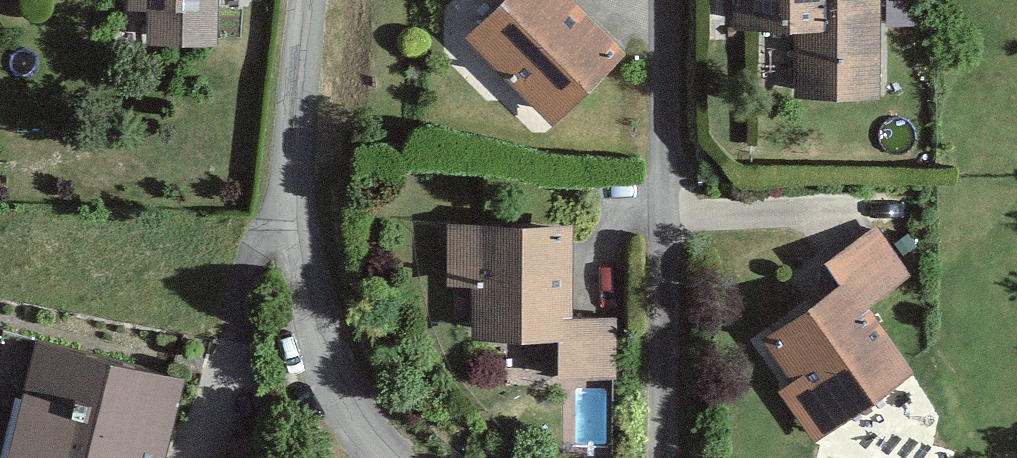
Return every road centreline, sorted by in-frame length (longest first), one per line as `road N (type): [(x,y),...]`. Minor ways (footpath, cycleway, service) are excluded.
road 1 (track): [(313,342),(227,390),(202,418),(193,457)]

